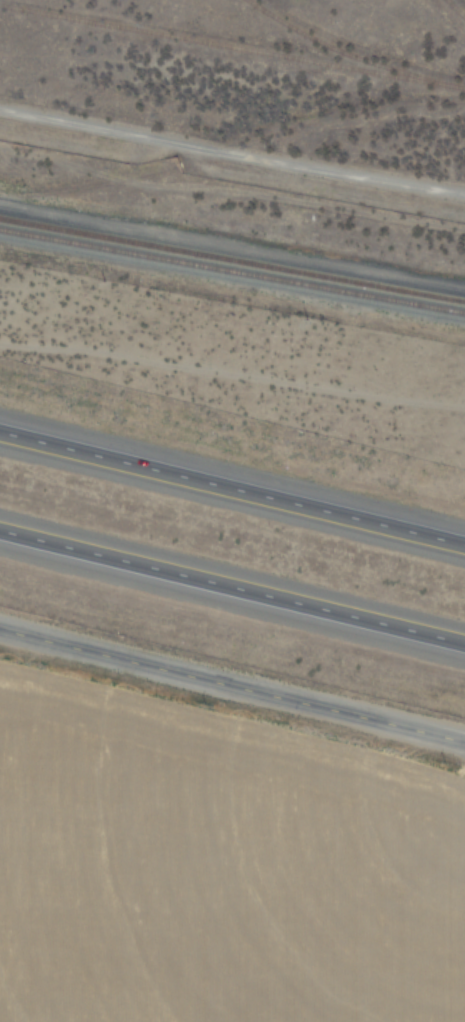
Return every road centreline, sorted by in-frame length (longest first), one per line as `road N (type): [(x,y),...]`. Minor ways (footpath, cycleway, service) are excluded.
road 1 (tertiary): [(464,738),(0,624)]
road 2 (motorway): [(0,520),(464,634)]
road 3 (motorway): [(464,536),(0,423)]

